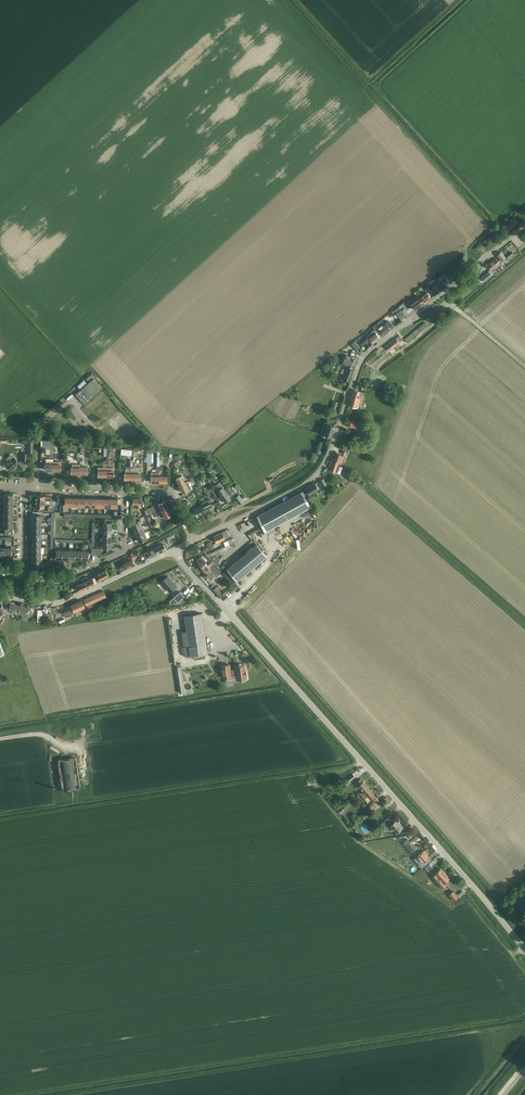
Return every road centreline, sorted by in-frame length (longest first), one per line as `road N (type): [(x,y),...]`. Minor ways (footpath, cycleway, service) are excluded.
road 1 (unclassified): [(524,951),(175,549)]
road 2 (unclassified): [(193,540),(309,484),(326,463),(366,355),(524,225)]
road 3 (tertiary): [(0,594),(71,599),(175,549)]
road 4 (residential): [(24,577),(67,579),(125,551),(126,490)]

